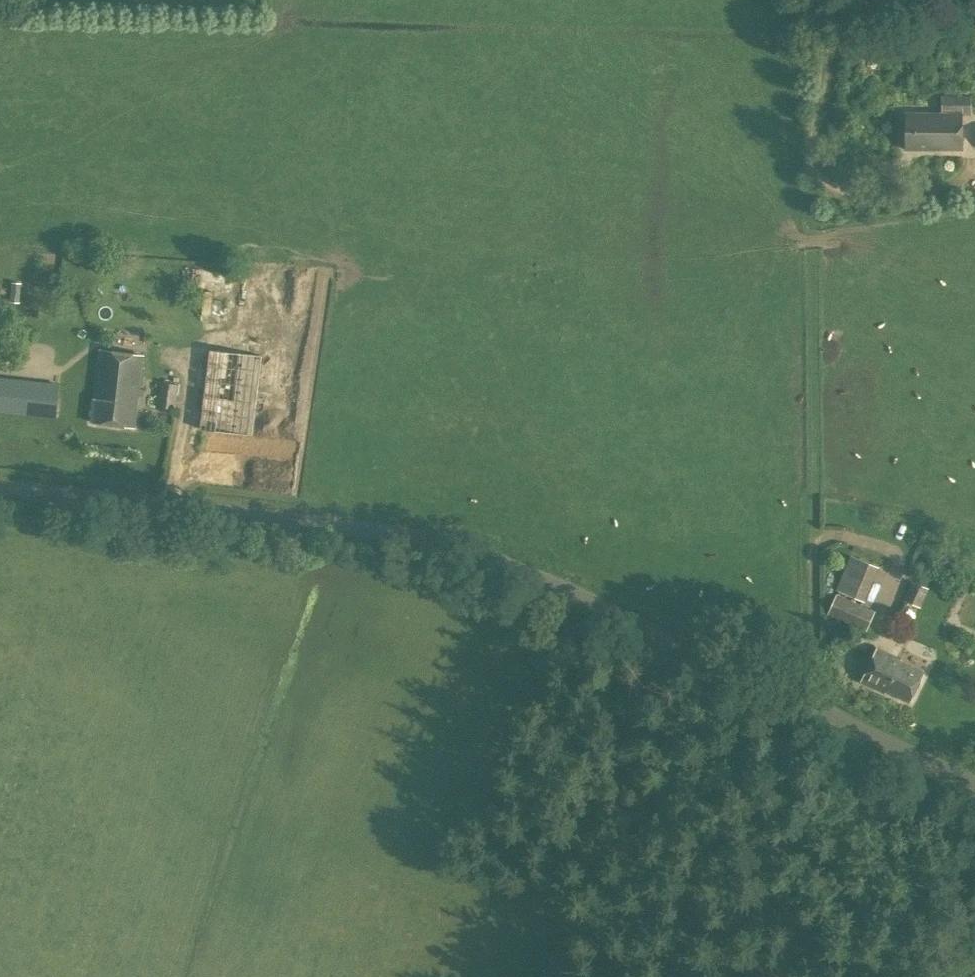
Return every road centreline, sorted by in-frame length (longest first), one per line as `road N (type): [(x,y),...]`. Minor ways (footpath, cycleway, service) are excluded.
road 1 (unclassified): [(974,784),(552,581),(419,538),(0,488)]
road 2 (track): [(812,707),(811,0)]

